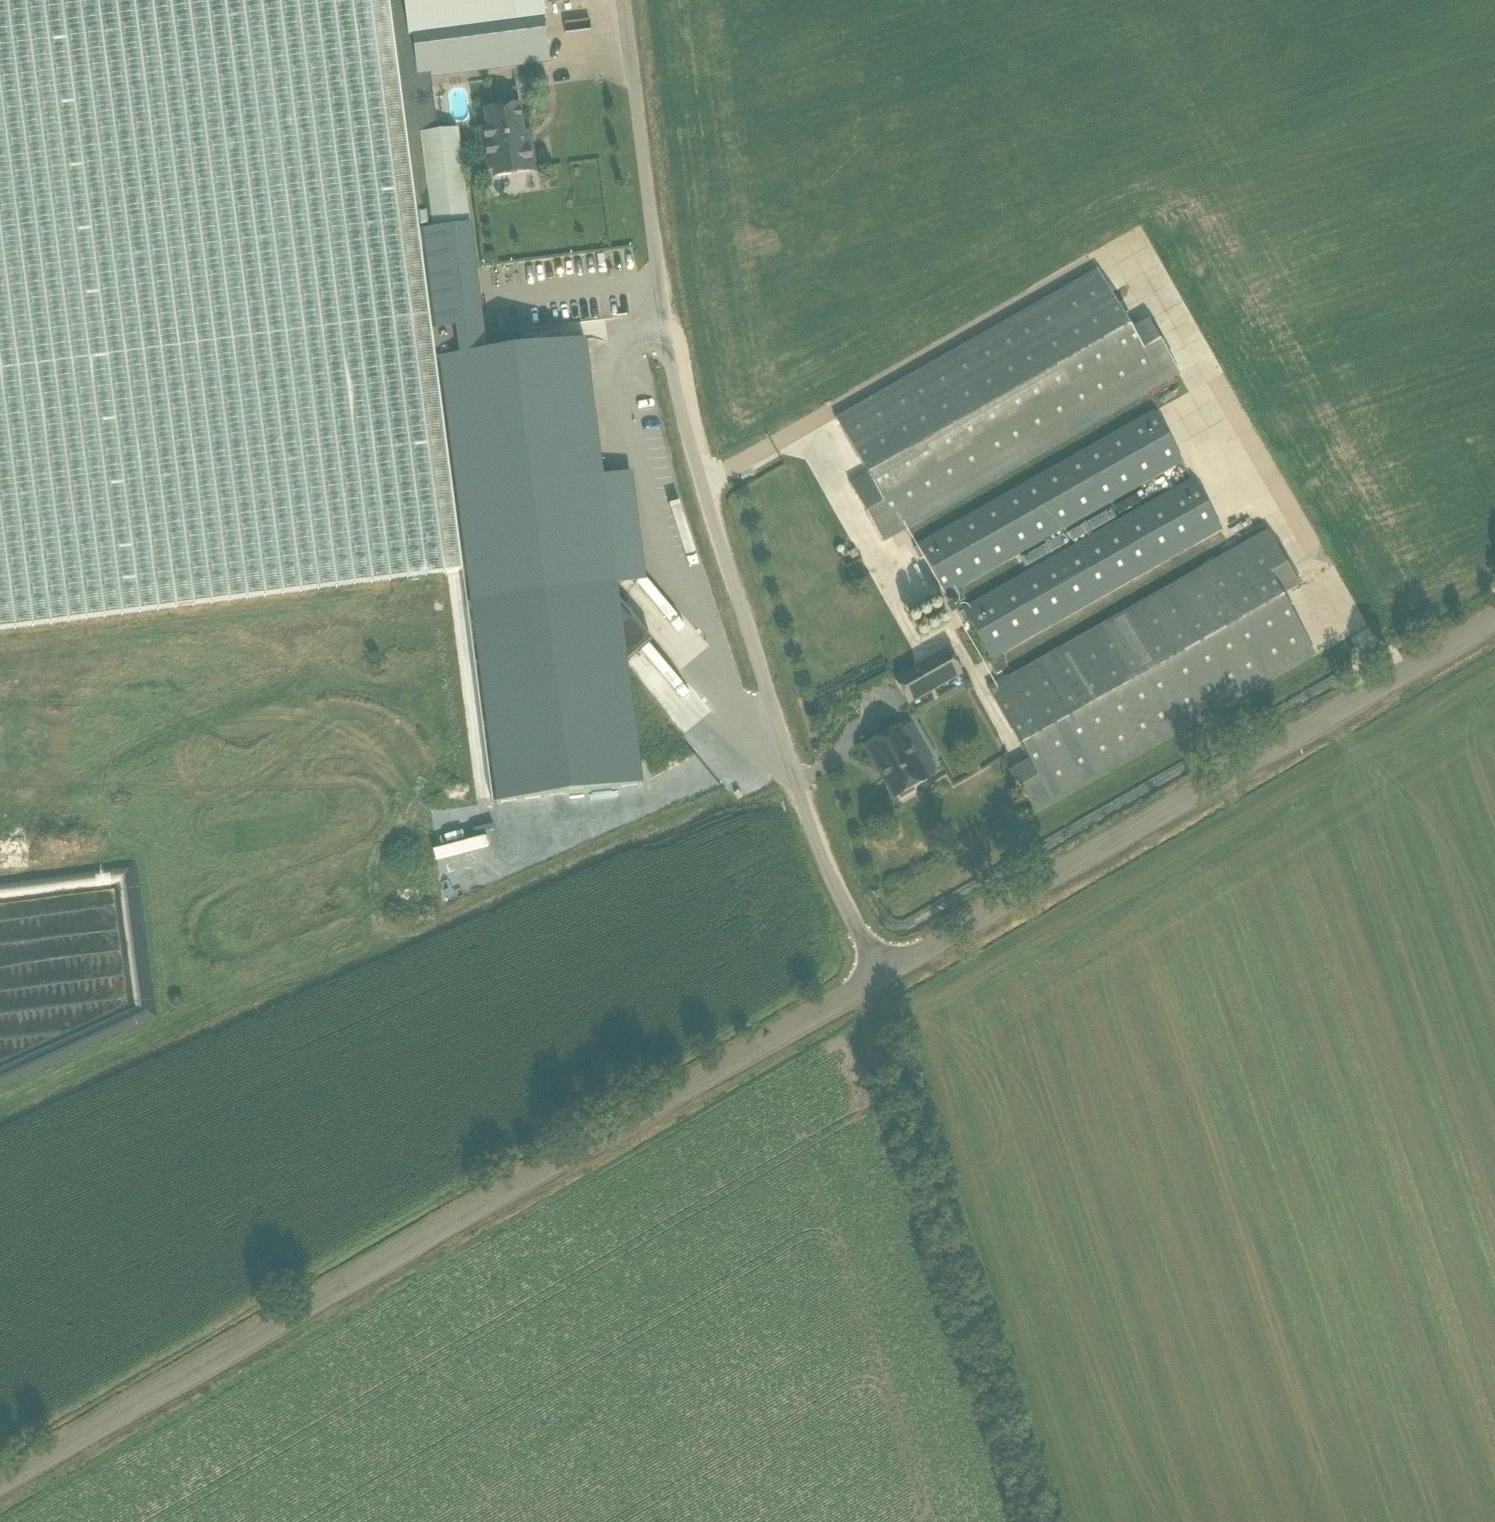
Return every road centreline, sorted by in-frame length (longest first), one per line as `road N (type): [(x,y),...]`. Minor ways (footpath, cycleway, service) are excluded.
road 1 (unclassified): [(871,983),(712,499),(674,334),(631,0)]
road 2 (tertiary): [(0,1478),(871,983)]
road 3 (tertiary): [(871,983),(1494,621)]

